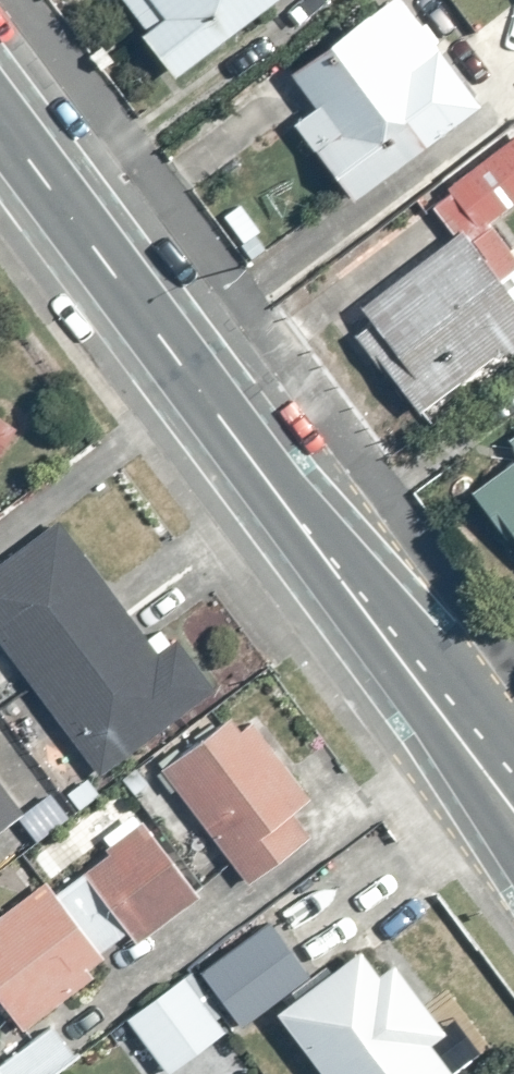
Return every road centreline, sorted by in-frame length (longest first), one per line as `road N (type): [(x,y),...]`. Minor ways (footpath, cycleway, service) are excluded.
road 1 (secondary): [(513,862),(178,395)]
road 2 (secondary): [(178,395),(263,451),(513,772)]
road 3 (secondary): [(178,395),(0,148)]

